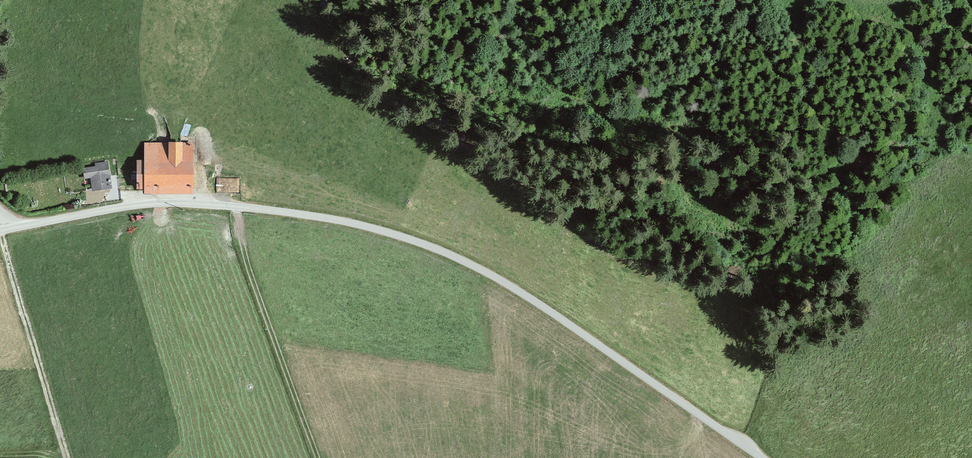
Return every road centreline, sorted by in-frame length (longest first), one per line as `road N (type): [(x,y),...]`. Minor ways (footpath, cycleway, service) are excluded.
road 1 (unclassified): [(0,231),(181,203),(351,220),(436,246),(506,282),(765,457)]
road 2 (track): [(235,206),(320,457)]

